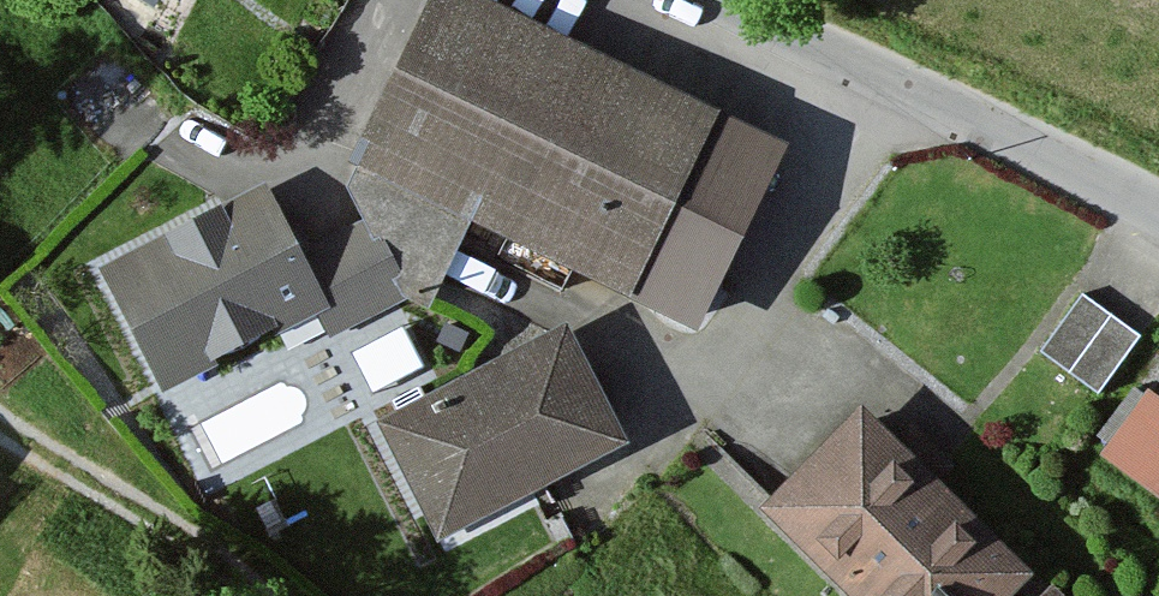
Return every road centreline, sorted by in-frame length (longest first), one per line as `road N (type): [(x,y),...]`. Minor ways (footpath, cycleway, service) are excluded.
road 1 (tertiary): [(739,0),(1158,212)]
road 2 (track): [(0,428),(233,566),(259,595)]

